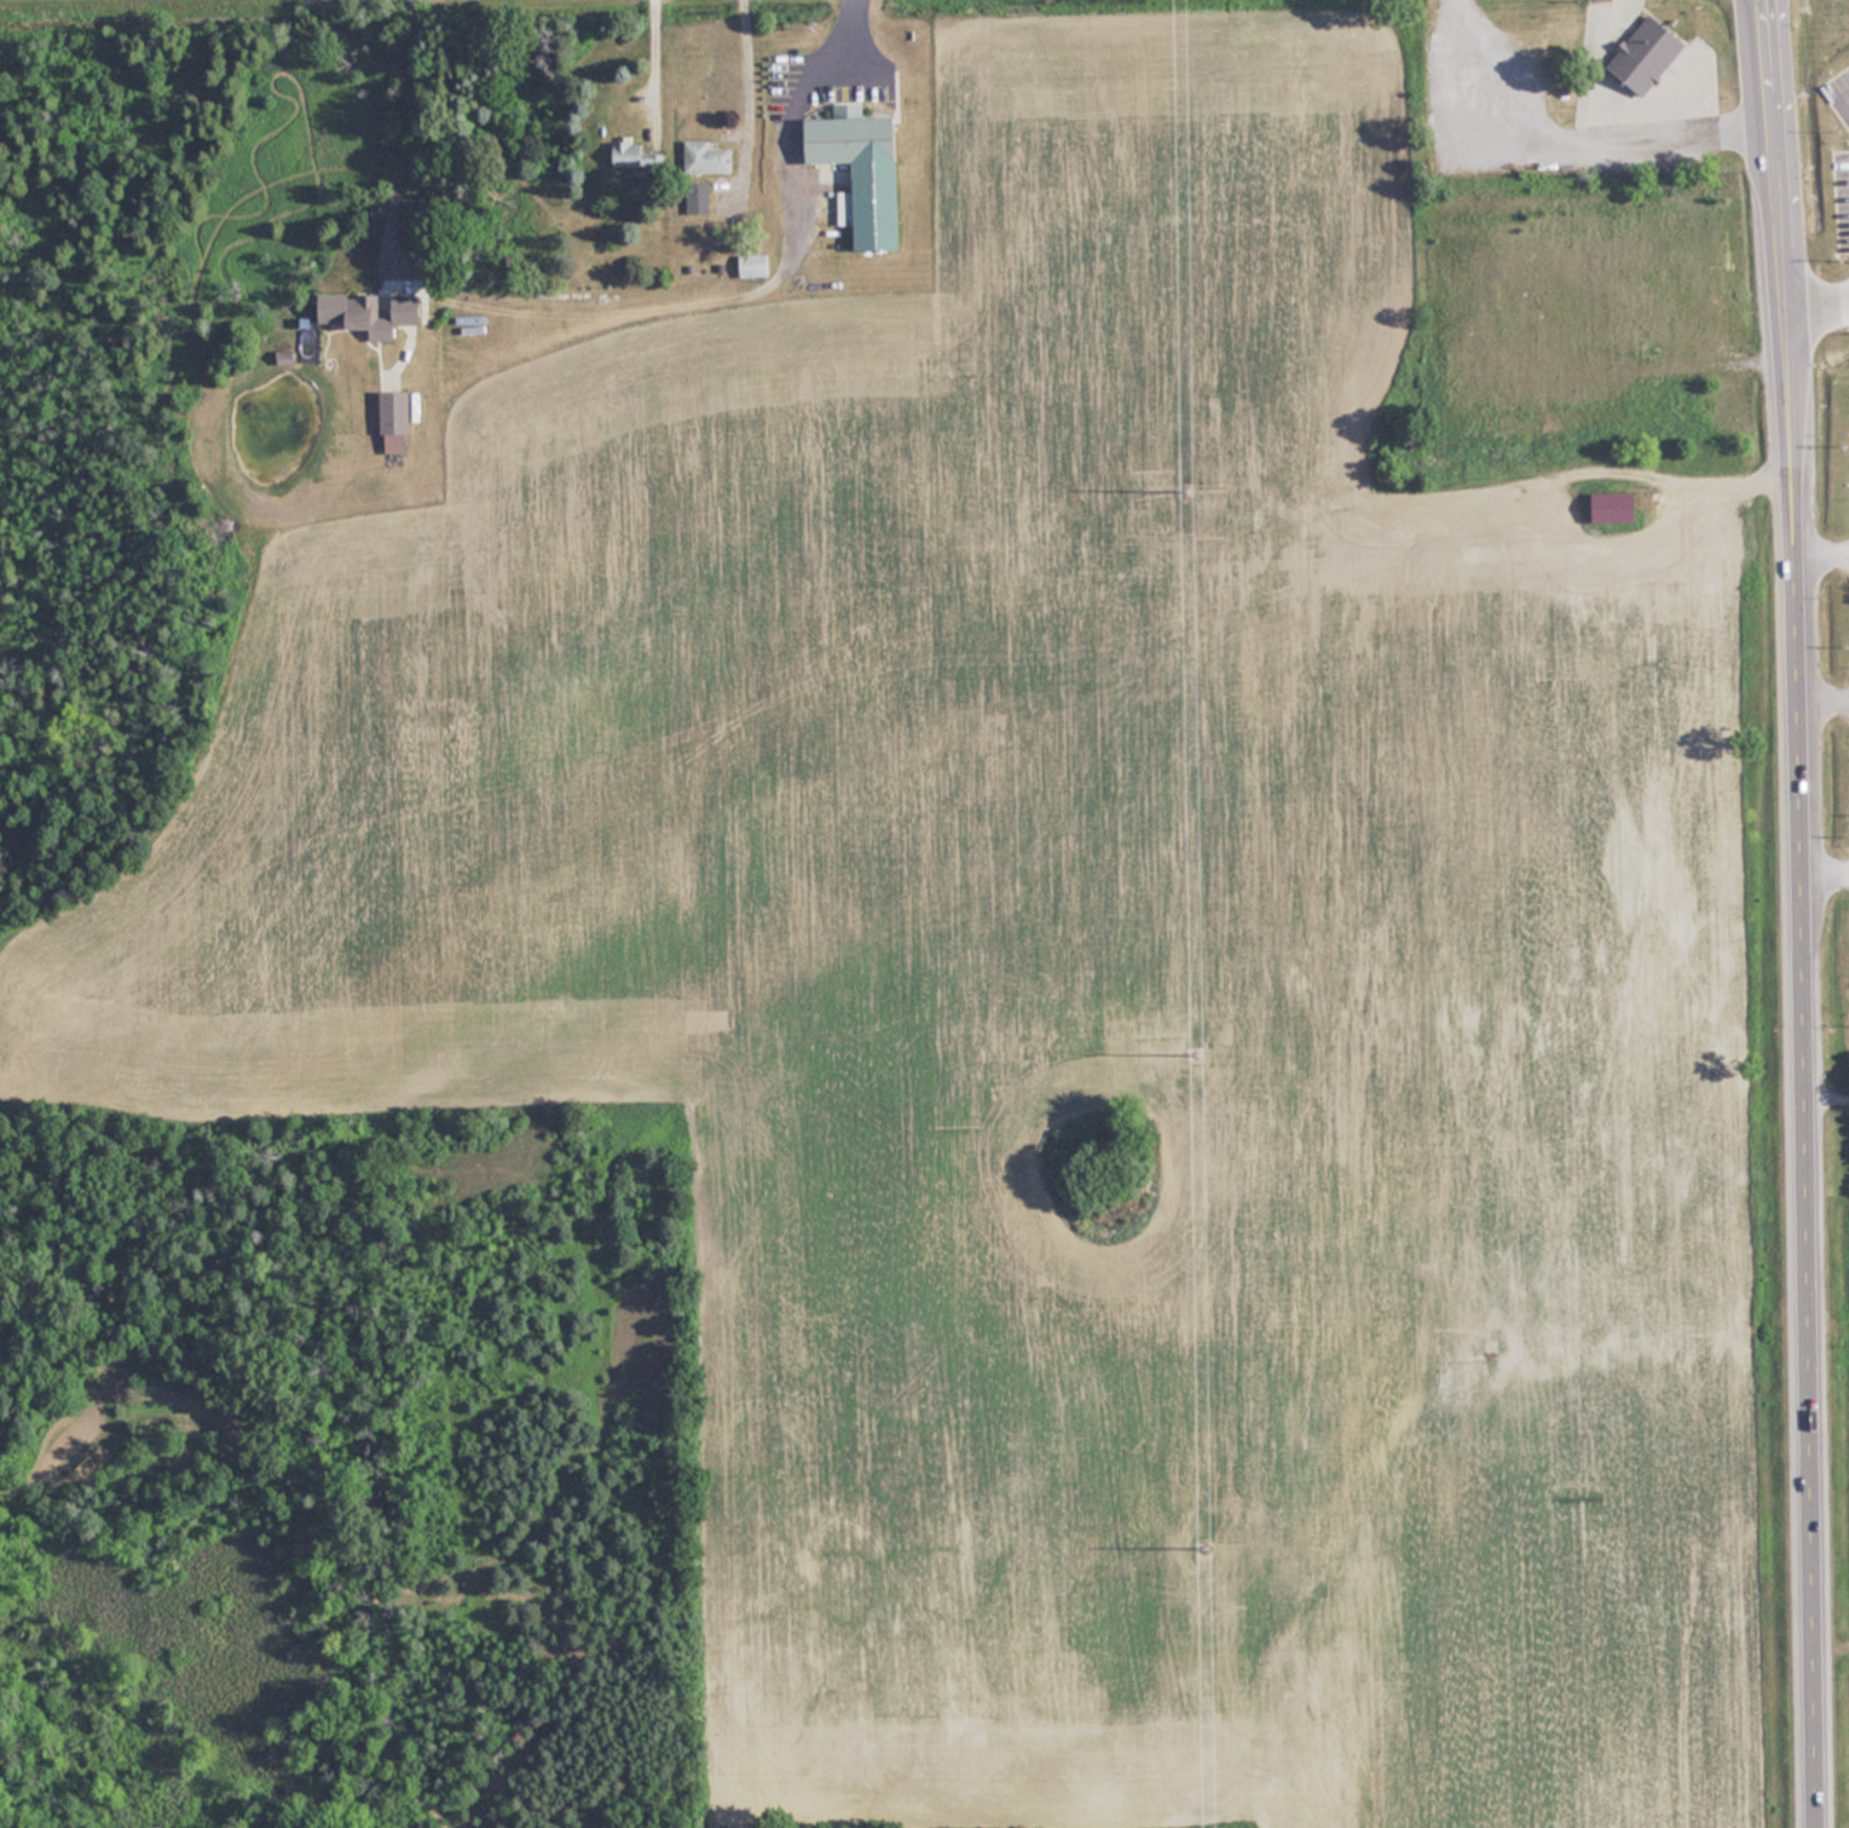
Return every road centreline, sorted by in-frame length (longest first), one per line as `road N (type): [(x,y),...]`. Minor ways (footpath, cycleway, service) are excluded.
road 1 (primary): [(1818,1827),(1797,604),(1763,0)]

